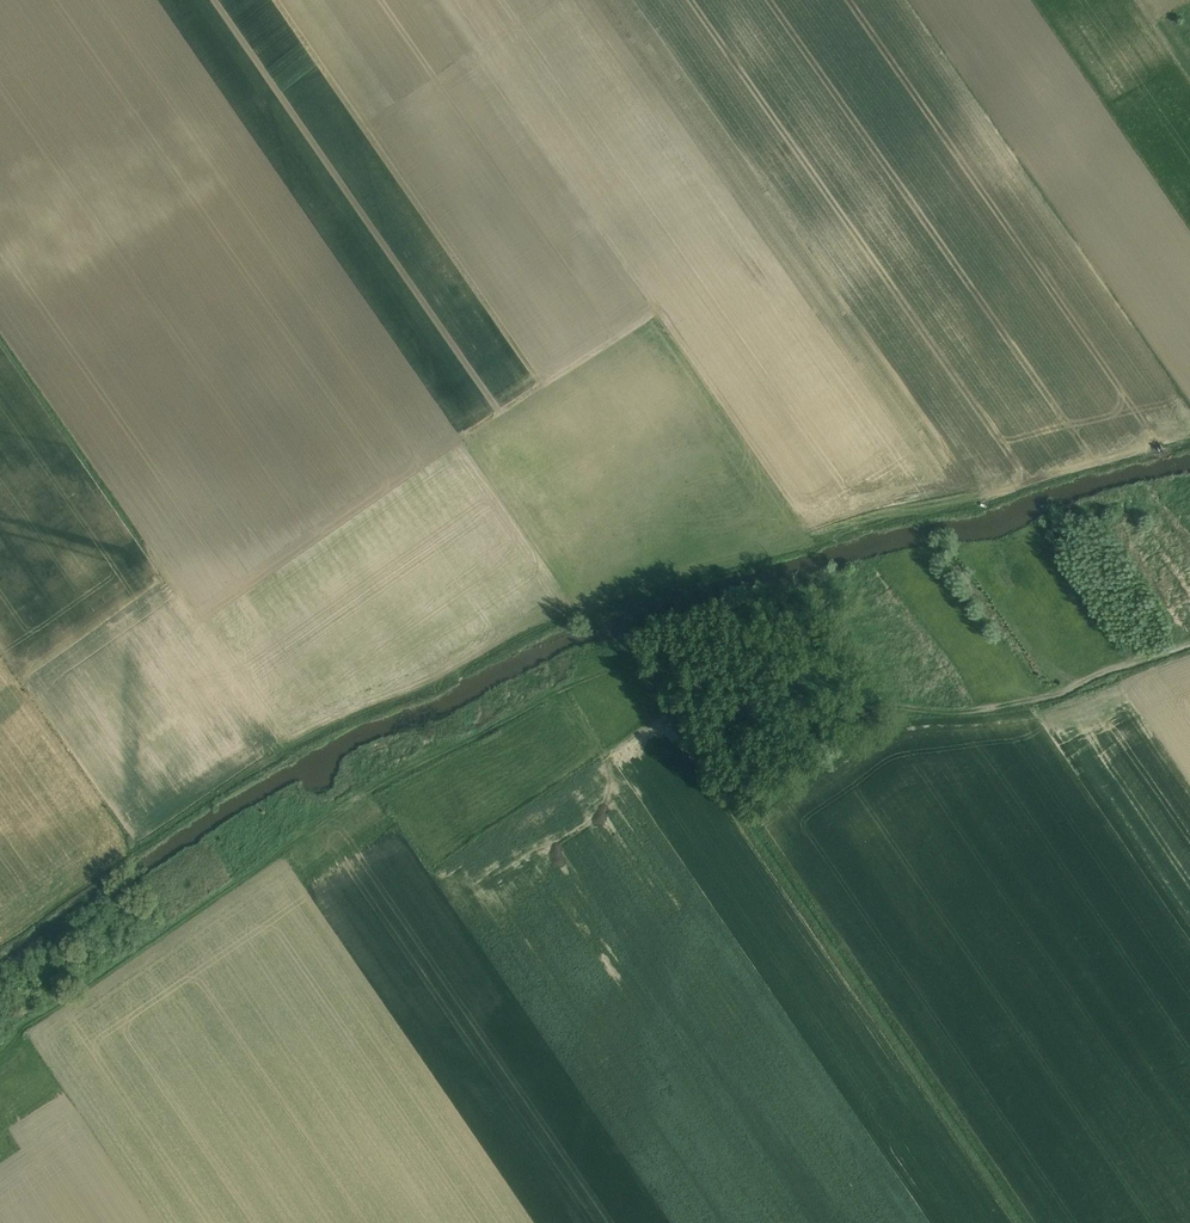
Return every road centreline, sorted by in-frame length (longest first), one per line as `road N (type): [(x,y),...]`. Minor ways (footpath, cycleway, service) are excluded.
road 1 (track): [(1189,639),(979,718),(874,716),(785,665),(743,655),(660,679)]

